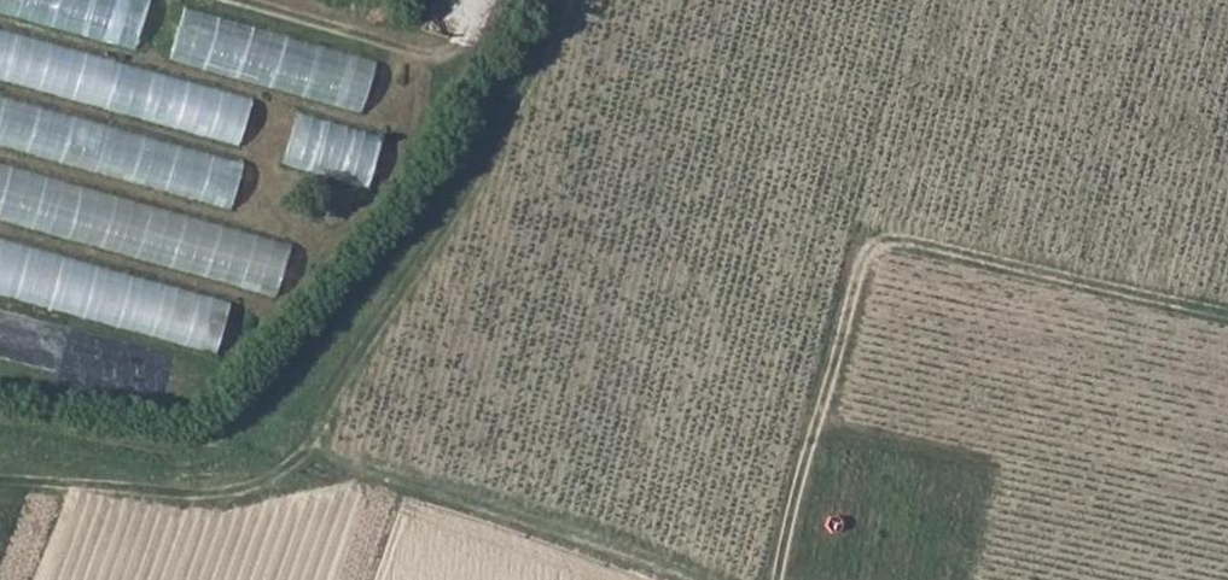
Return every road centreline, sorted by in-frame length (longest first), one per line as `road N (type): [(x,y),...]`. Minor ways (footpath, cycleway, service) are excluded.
road 1 (track): [(0,476),(200,491),(254,482),(286,467),(467,196),(560,0)]
road 2 (track): [(773,579),(867,231),(1227,315)]
road 3 (track): [(251,0),(443,63)]

